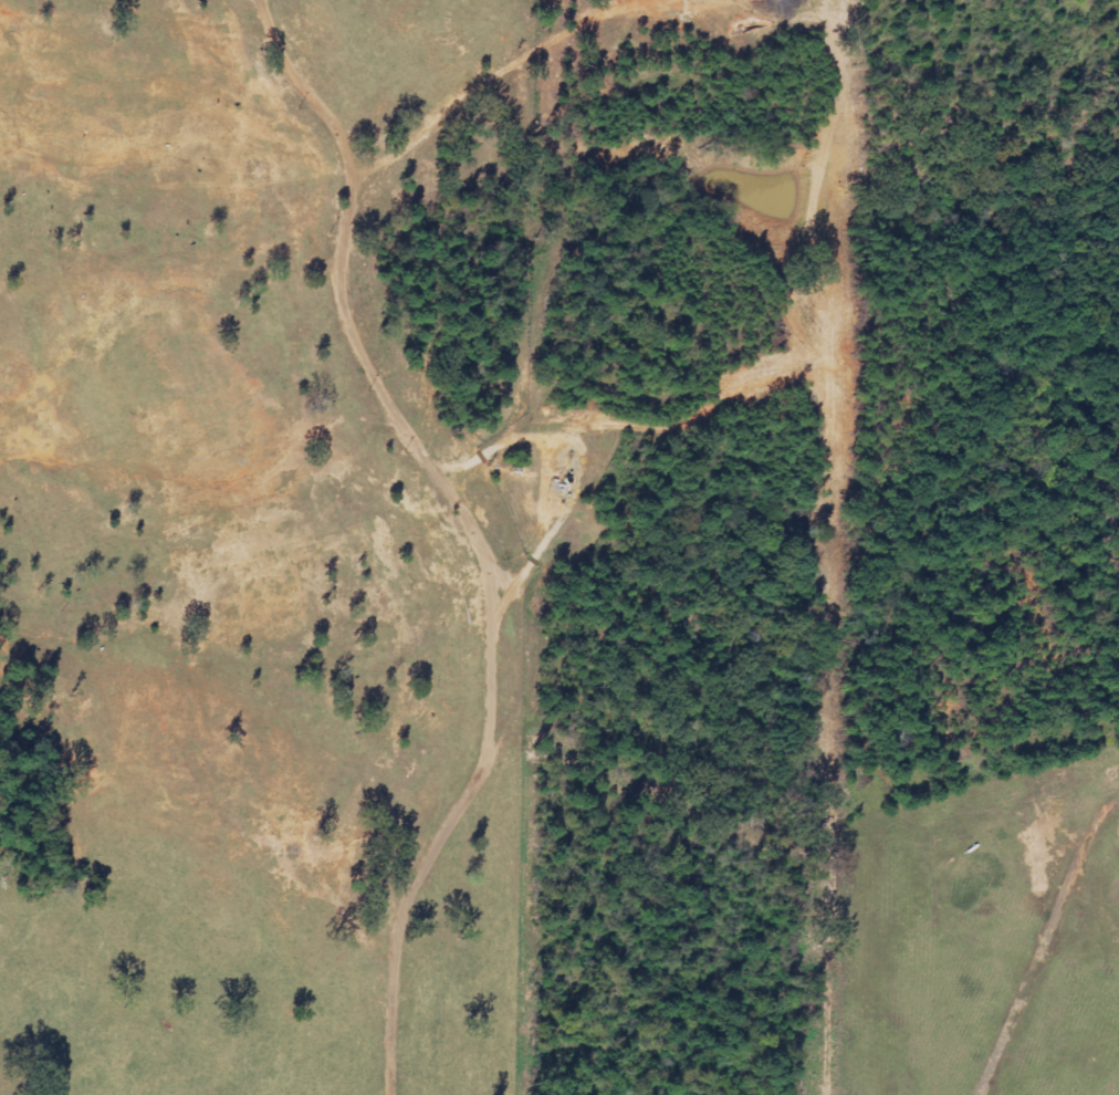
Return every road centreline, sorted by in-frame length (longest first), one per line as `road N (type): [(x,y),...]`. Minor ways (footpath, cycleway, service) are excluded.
road 1 (residential): [(259,0),(279,59),(346,155),(339,278),(352,337),(397,426),(456,505),(524,639),(527,680),(515,718),(400,927),(393,1094)]

